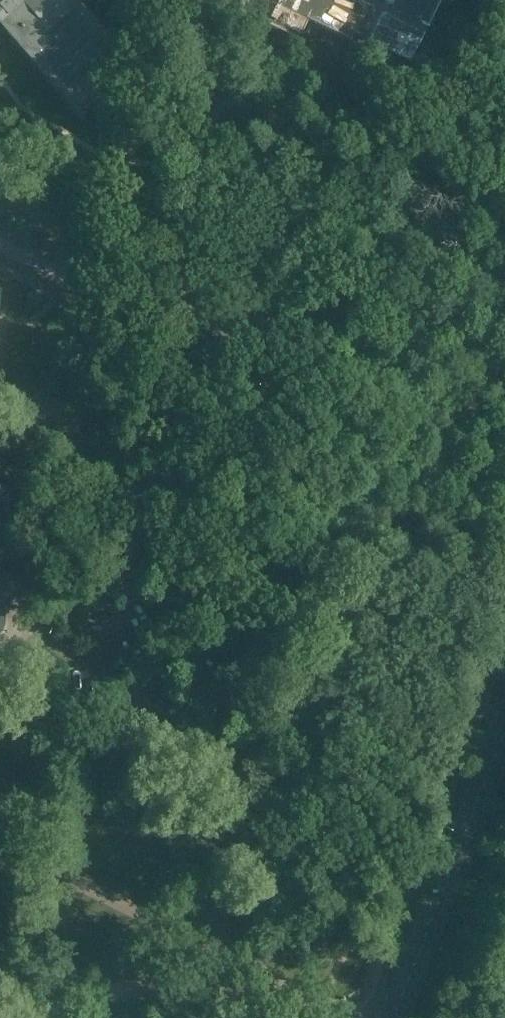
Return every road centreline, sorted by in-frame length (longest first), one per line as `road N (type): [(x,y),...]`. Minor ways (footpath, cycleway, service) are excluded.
road 1 (primary): [(391,1017),(504,726)]

